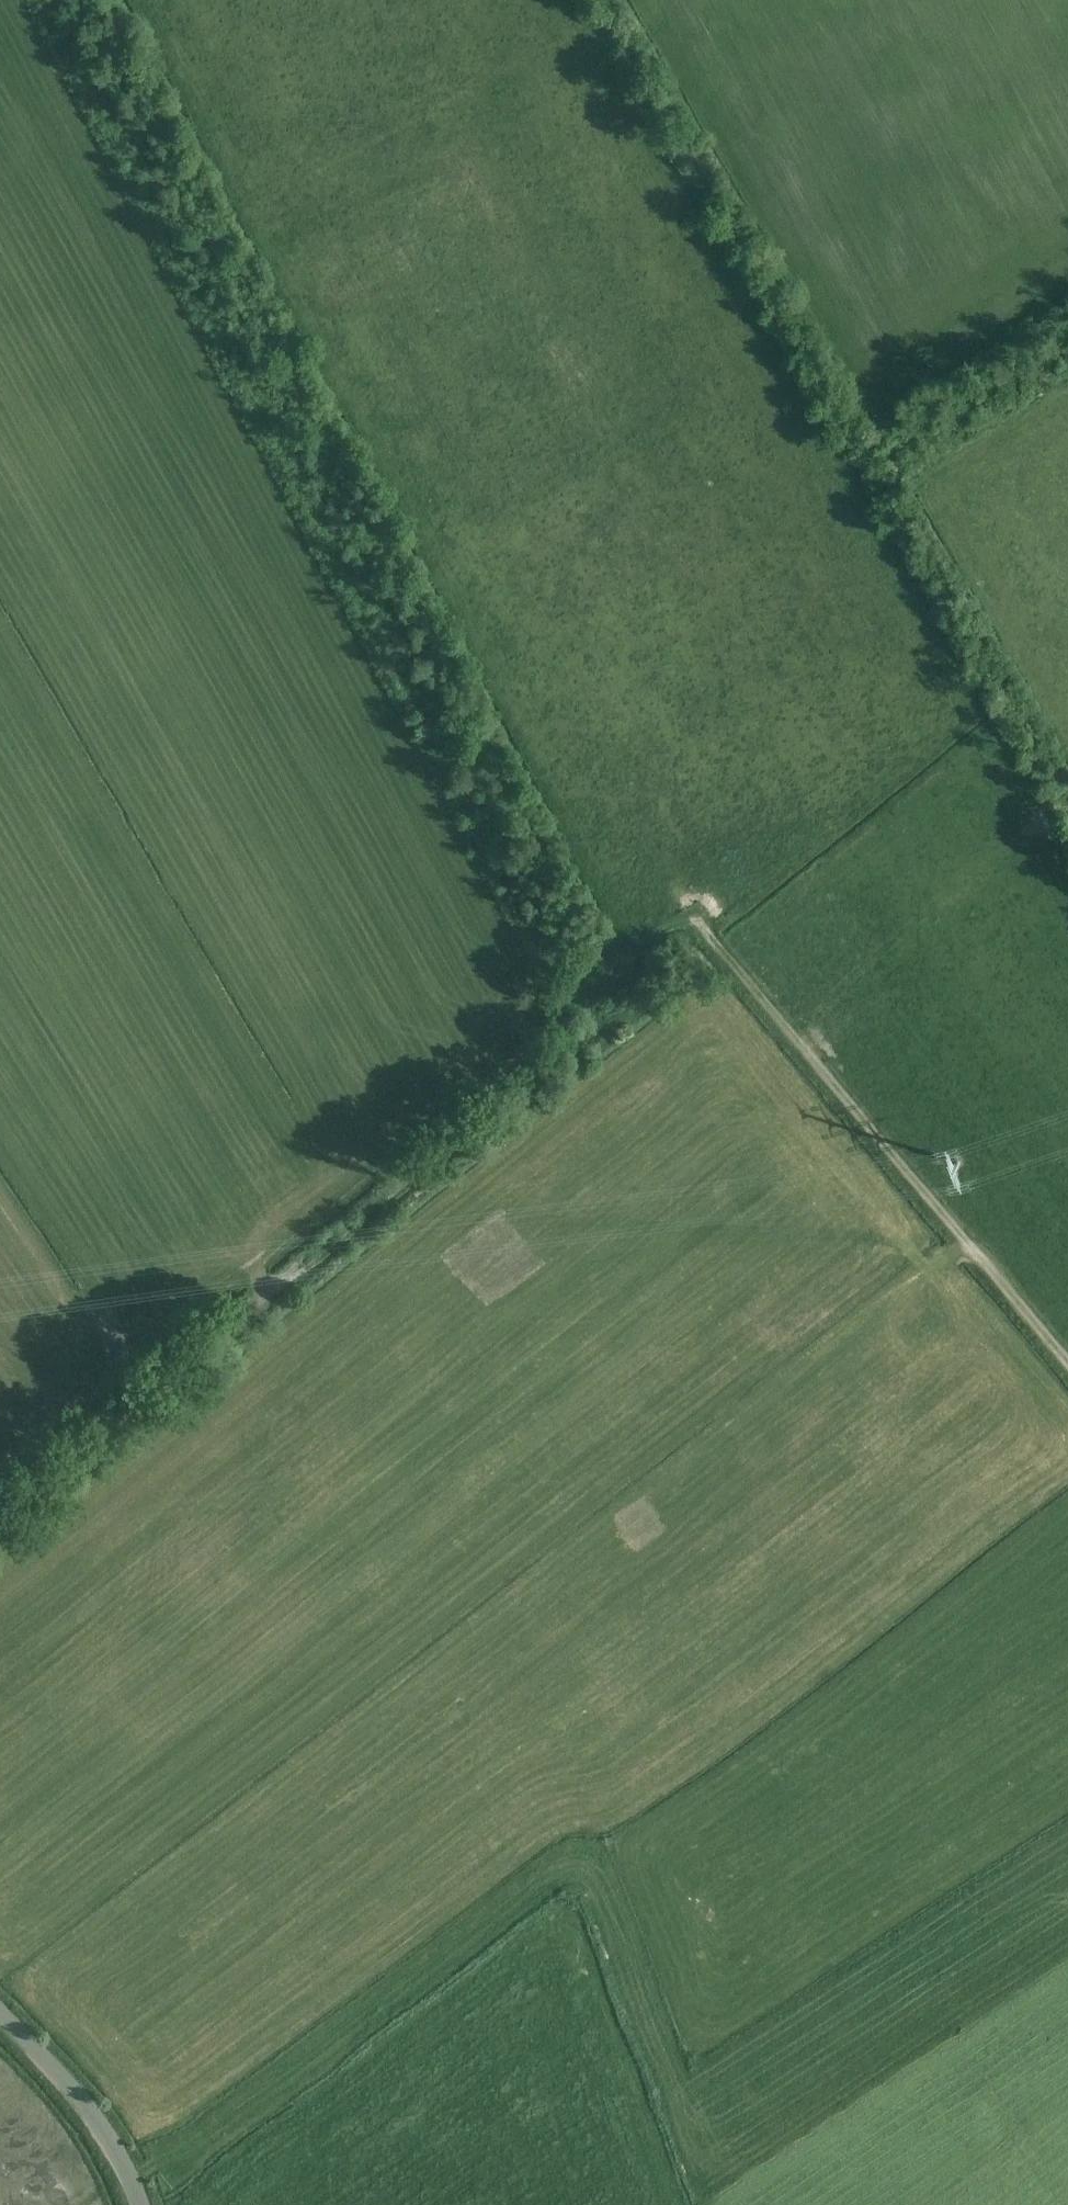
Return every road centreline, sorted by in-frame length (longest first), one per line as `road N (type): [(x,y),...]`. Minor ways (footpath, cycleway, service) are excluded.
road 1 (track): [(1067,1363),(731,958),(704,929),(677,923),(593,984),(578,1051),(0,1517)]
road 2 (residential): [(133,2204),(85,2112),(0,2022)]

